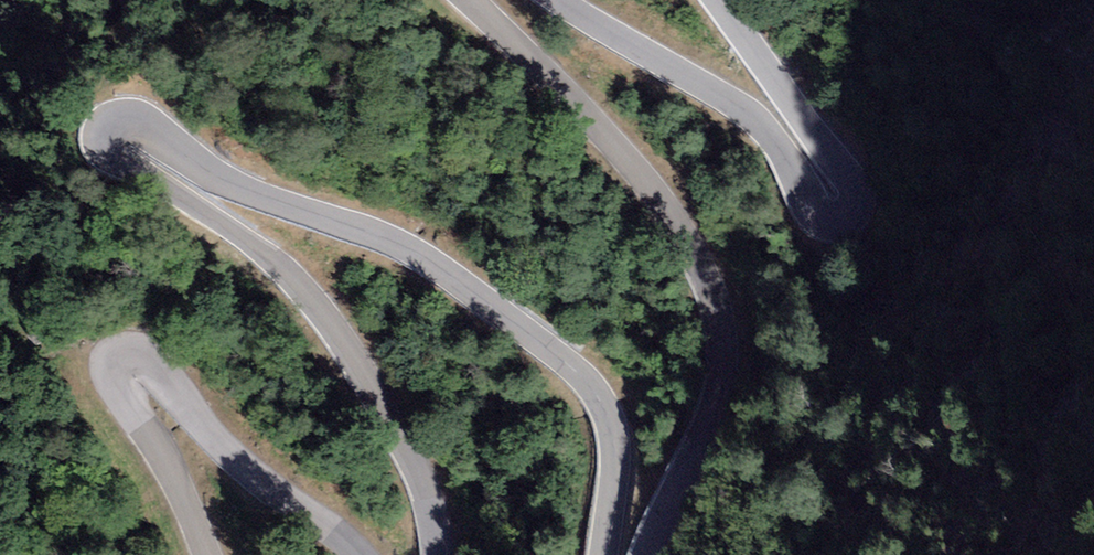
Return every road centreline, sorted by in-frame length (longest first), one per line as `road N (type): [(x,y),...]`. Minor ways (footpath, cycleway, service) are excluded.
road 1 (tertiary): [(435,554),(417,469),(332,326),(257,249),(109,157),(103,148),(109,125),(140,120),(234,185),(387,237),(569,363),(601,403),(614,445),(601,554)]
road 2 (tertiary): [(648,554),(714,407),(719,316),(688,242),(621,152),(469,0)]
road 3 (tertiary): [(559,0),(751,114),(820,217),(844,218),(854,208),(851,181),(718,0)]
road 4 (tertiary): [(206,554),(166,463),(115,386),(123,356),(150,360),(250,473),(359,554)]

